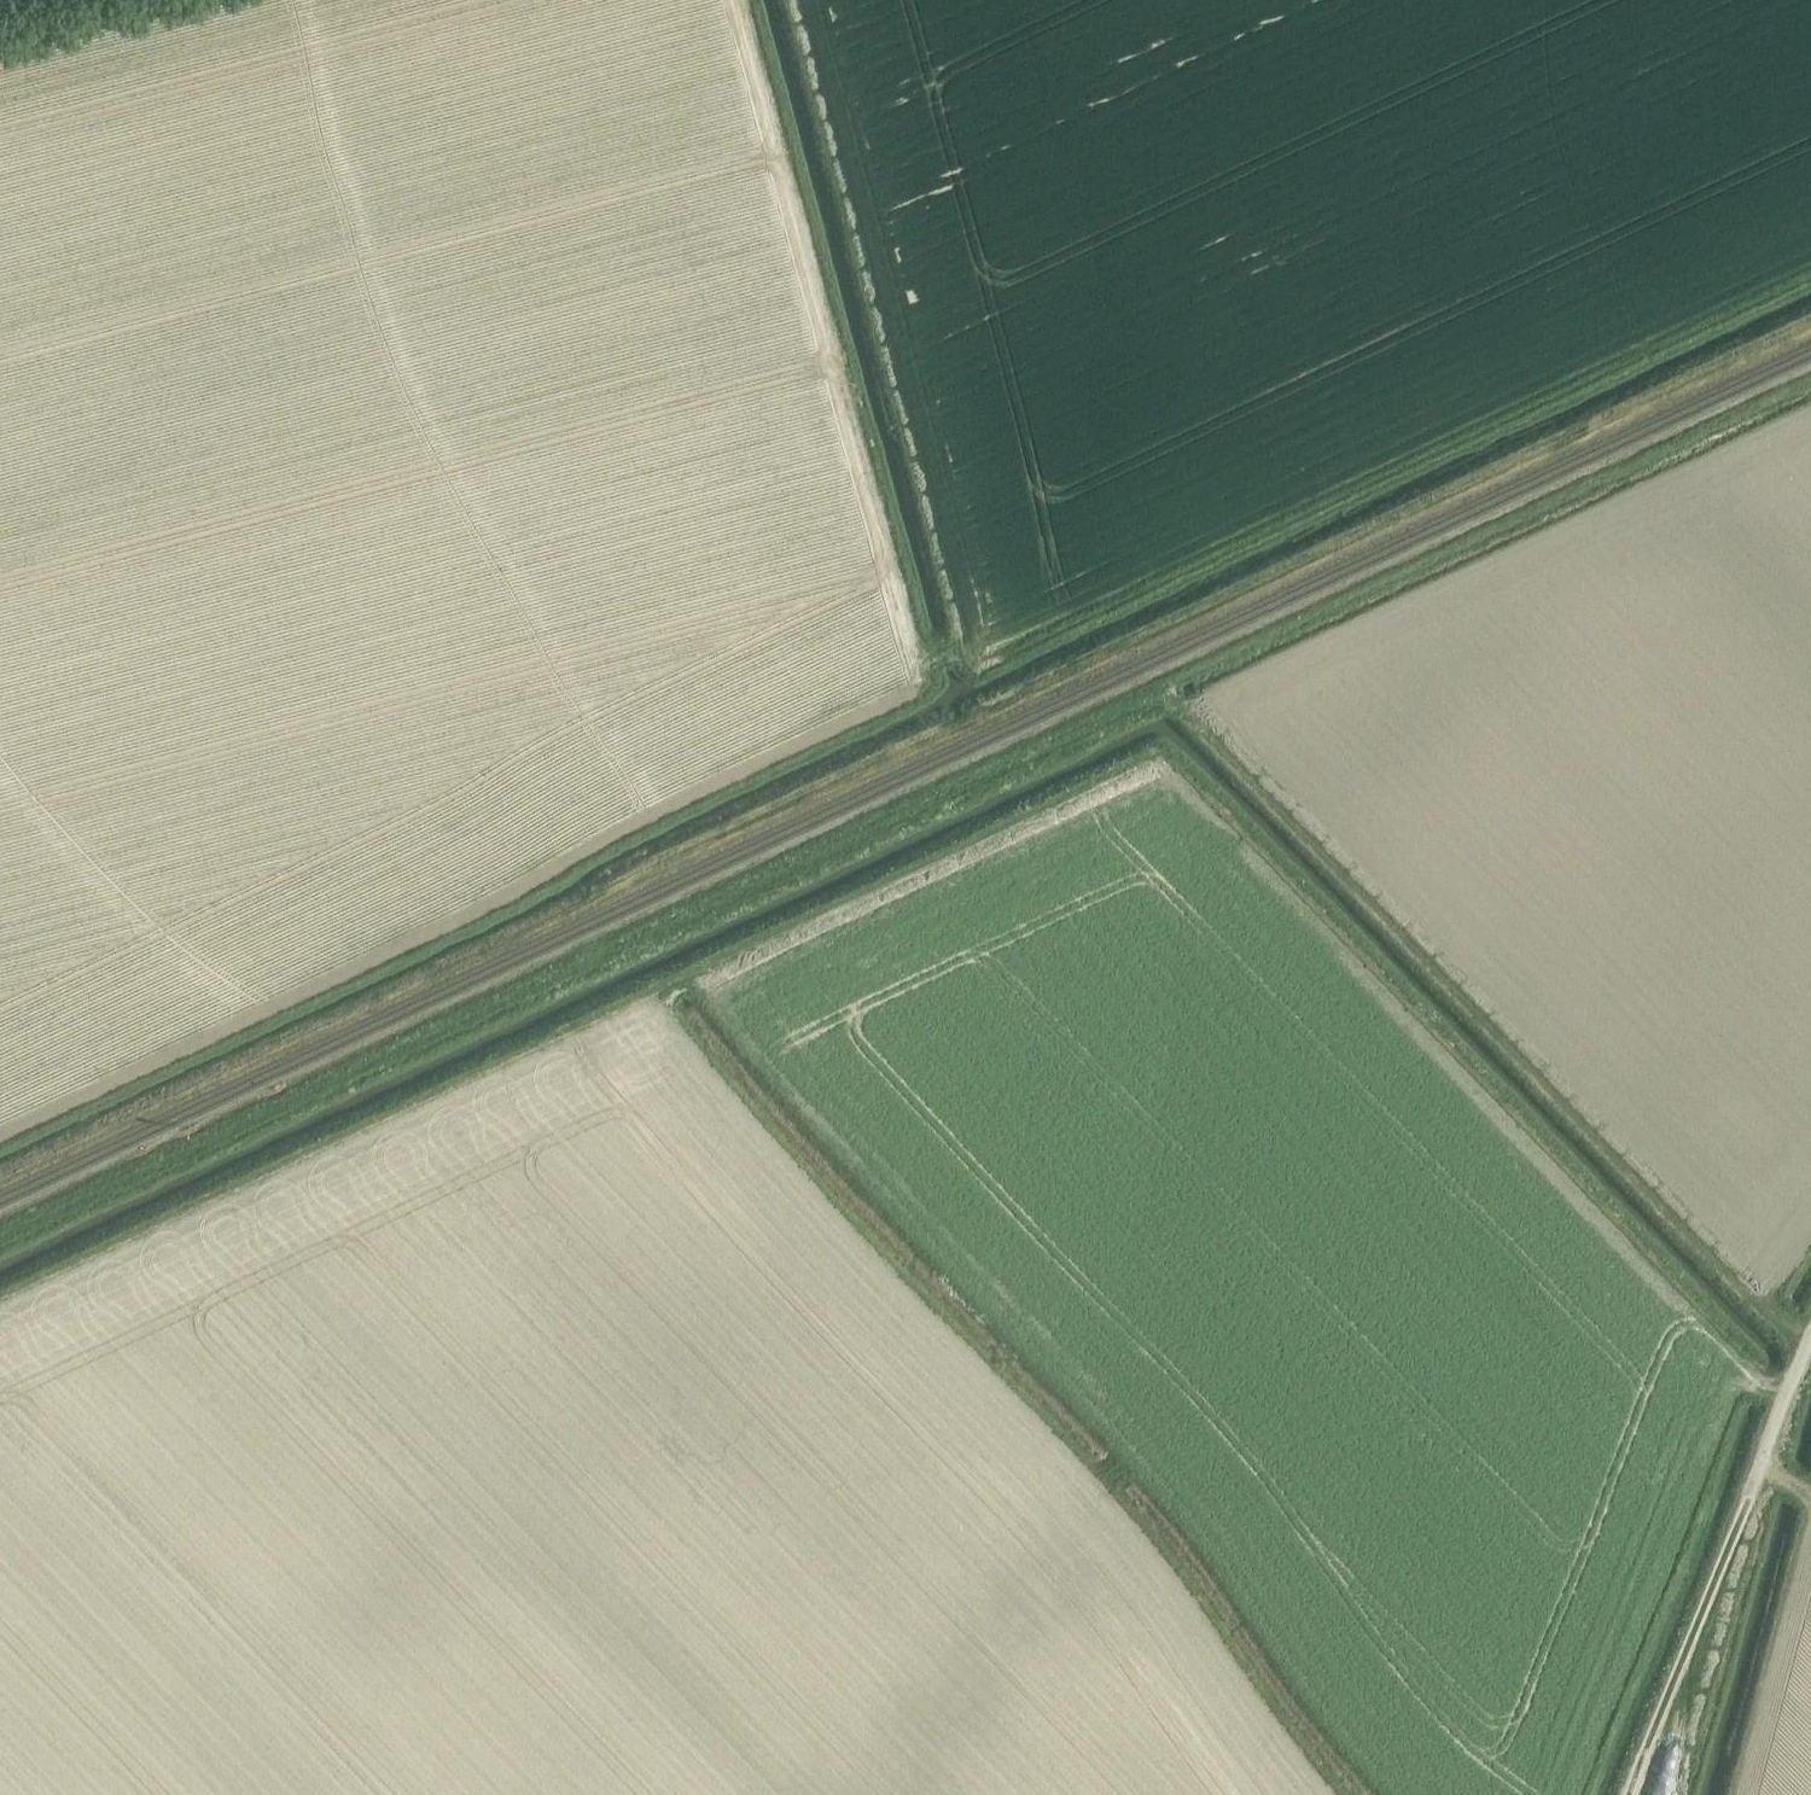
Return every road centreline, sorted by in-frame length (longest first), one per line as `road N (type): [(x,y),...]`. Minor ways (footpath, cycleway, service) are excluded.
road 1 (track): [(1626,1794),(1745,1497)]
road 2 (unclassified): [(1745,1497),(1810,1334)]

